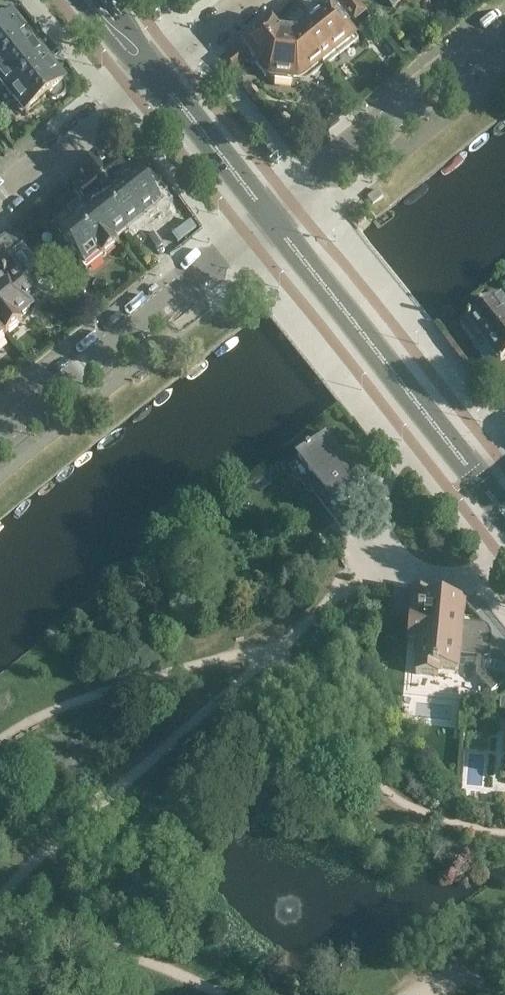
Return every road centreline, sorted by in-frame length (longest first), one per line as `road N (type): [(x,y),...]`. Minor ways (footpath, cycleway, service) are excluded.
road 1 (secondary): [(488,471),(277,208)]
road 2 (secondary): [(258,223),(469,485)]
road 3 (residential): [(0,435),(258,223)]
road 4 (residential): [(277,208),(504,25)]
road 5 (residential): [(0,197),(144,82)]
road 6 (secondary): [(277,208),(165,65)]
road 7 (secondary): [(144,82),(258,223)]

